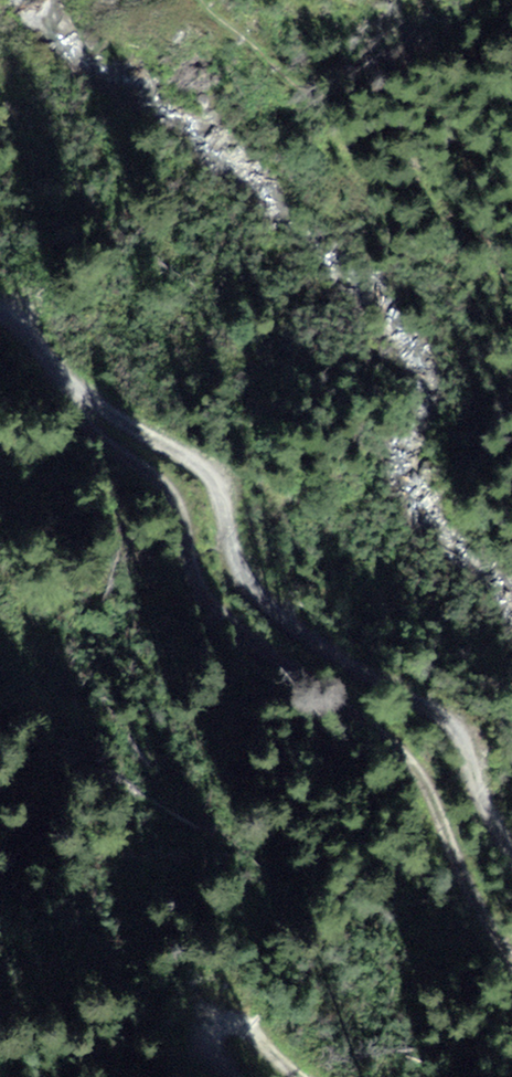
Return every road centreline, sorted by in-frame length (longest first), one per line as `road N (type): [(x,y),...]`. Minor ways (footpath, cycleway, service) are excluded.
road 1 (track): [(57,350),(75,418),(169,483),(184,509),(206,601),(385,738),(425,784),(471,897),(511,957)]
road 2 (track): [(0,306),(209,472),(250,571),(302,632),(458,722),(511,842)]
road 3 (track): [(311,1076),(242,1013),(218,1012),(204,1025),(202,1051),(233,1076)]

